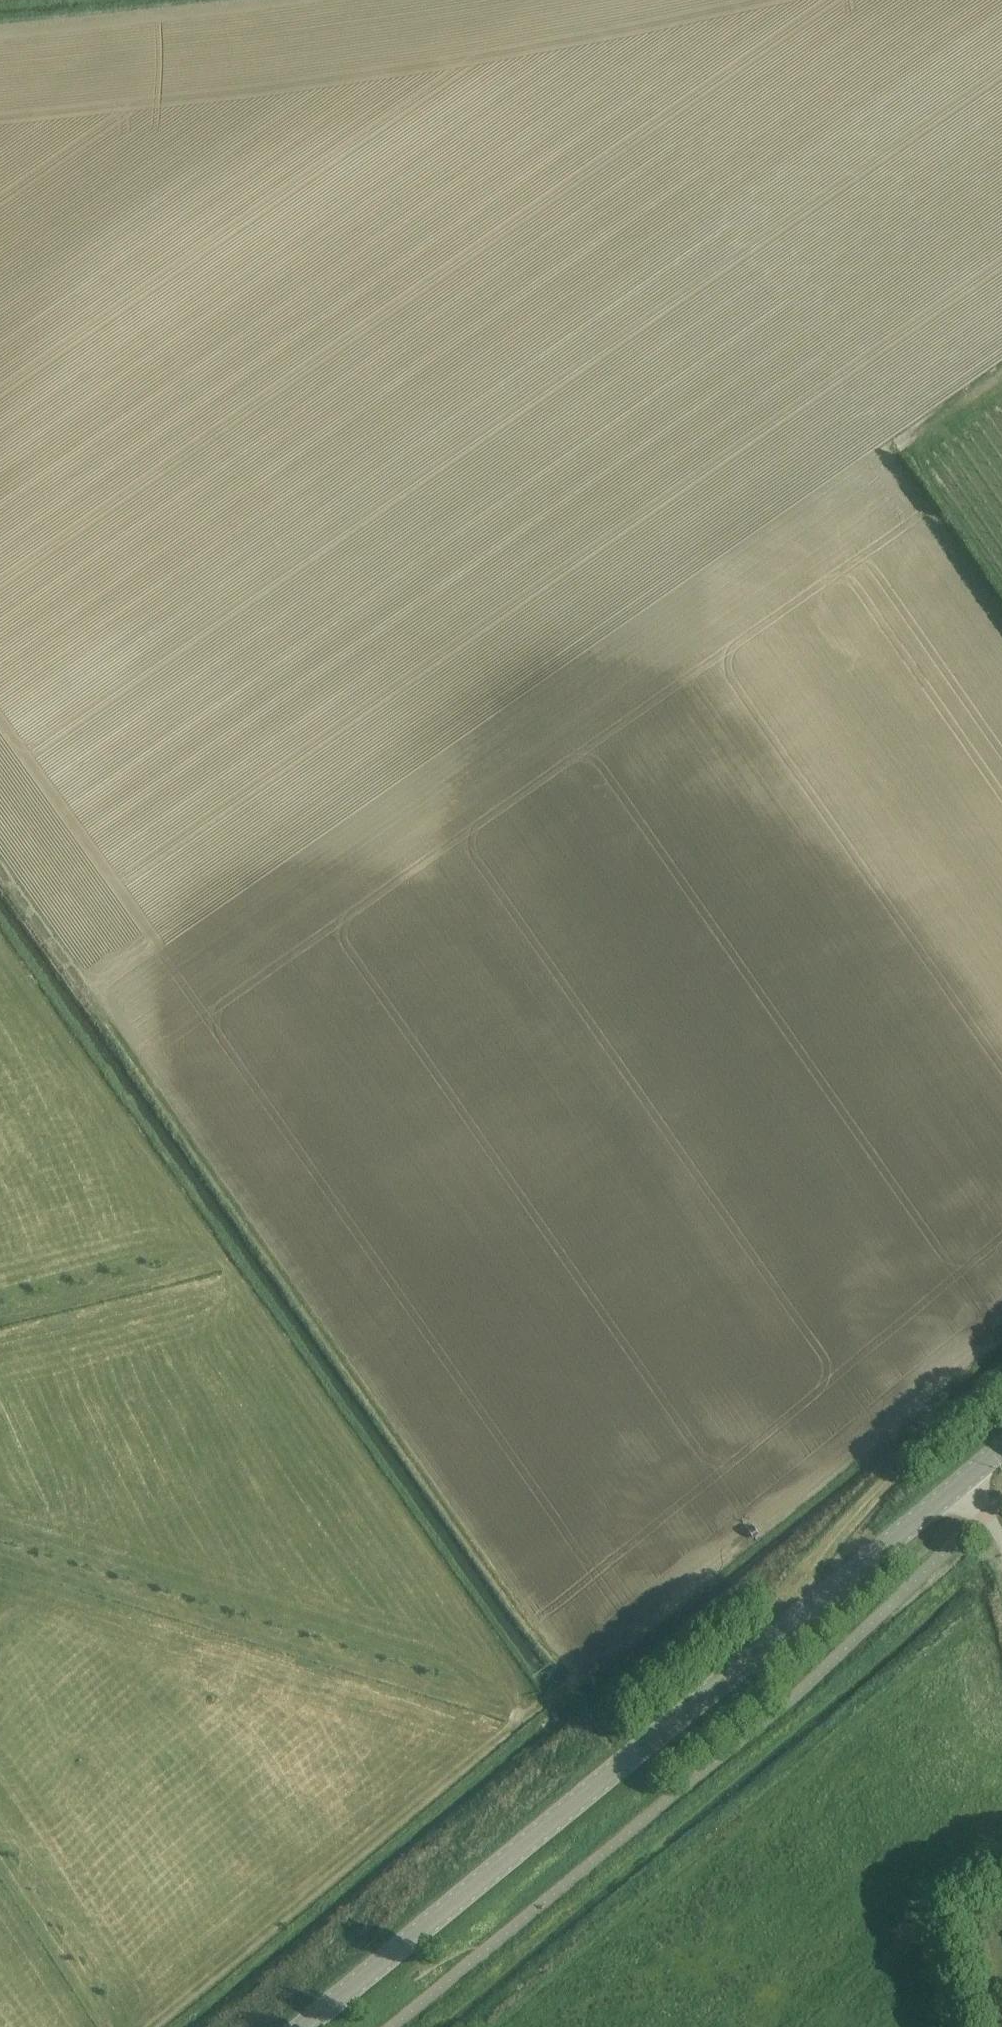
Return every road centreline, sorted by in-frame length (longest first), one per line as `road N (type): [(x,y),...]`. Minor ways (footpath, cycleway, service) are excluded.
road 1 (secondary): [(305,2026),(1001,1449)]

